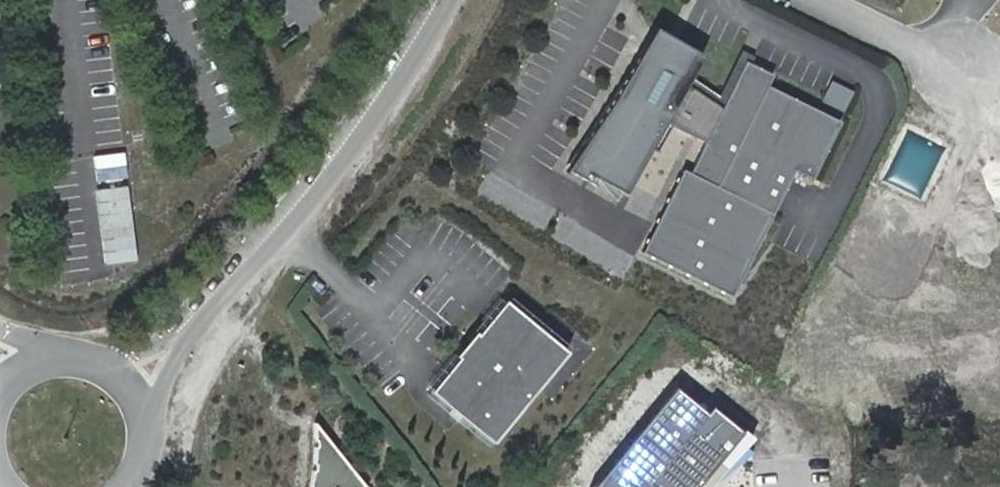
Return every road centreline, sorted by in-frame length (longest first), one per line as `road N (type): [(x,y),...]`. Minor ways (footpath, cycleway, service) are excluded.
road 1 (unclassified): [(177,342),(367,121),(445,0)]

